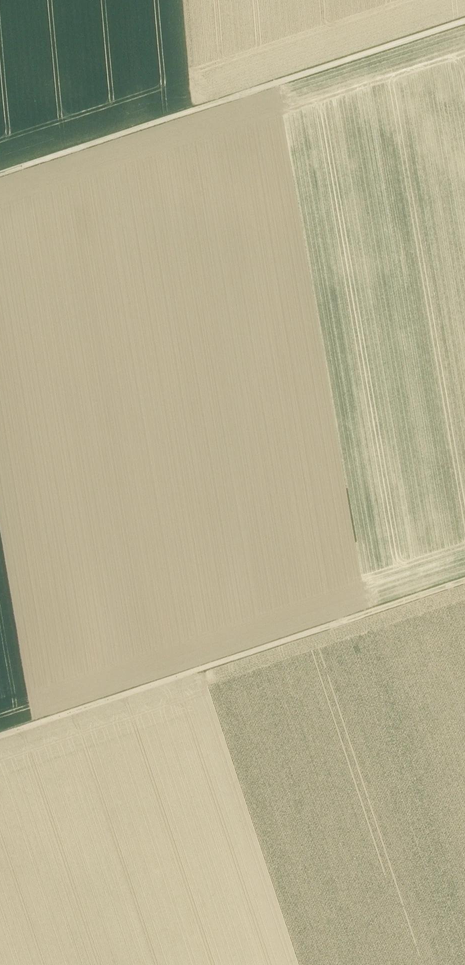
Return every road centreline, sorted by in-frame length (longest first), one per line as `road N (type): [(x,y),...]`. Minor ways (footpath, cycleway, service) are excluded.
road 1 (track): [(464,580),(0,735)]
road 2 (track): [(0,173),(464,21)]

